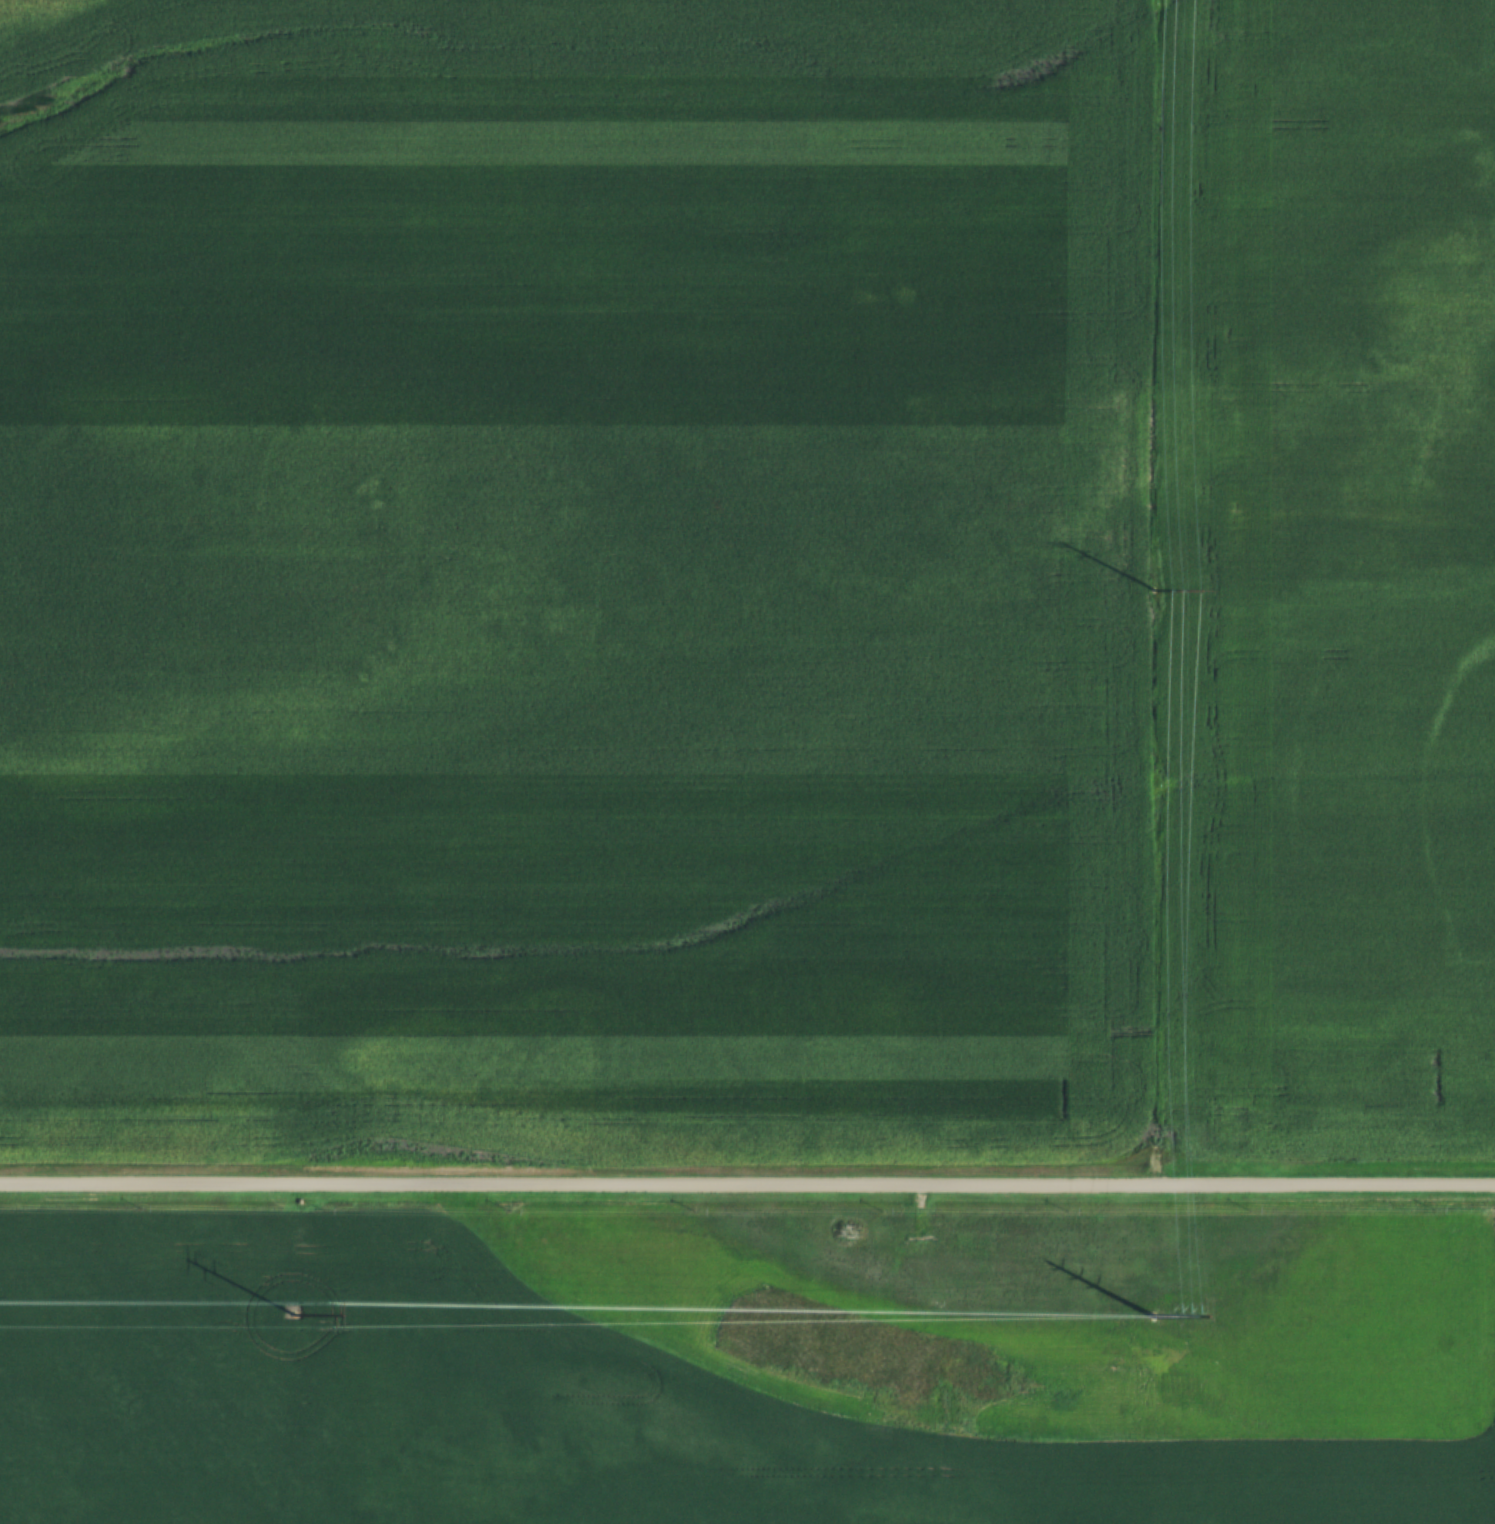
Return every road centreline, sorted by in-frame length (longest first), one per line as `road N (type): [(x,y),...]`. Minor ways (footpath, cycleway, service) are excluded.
road 1 (residential): [(1494,1183),(0,1181)]

